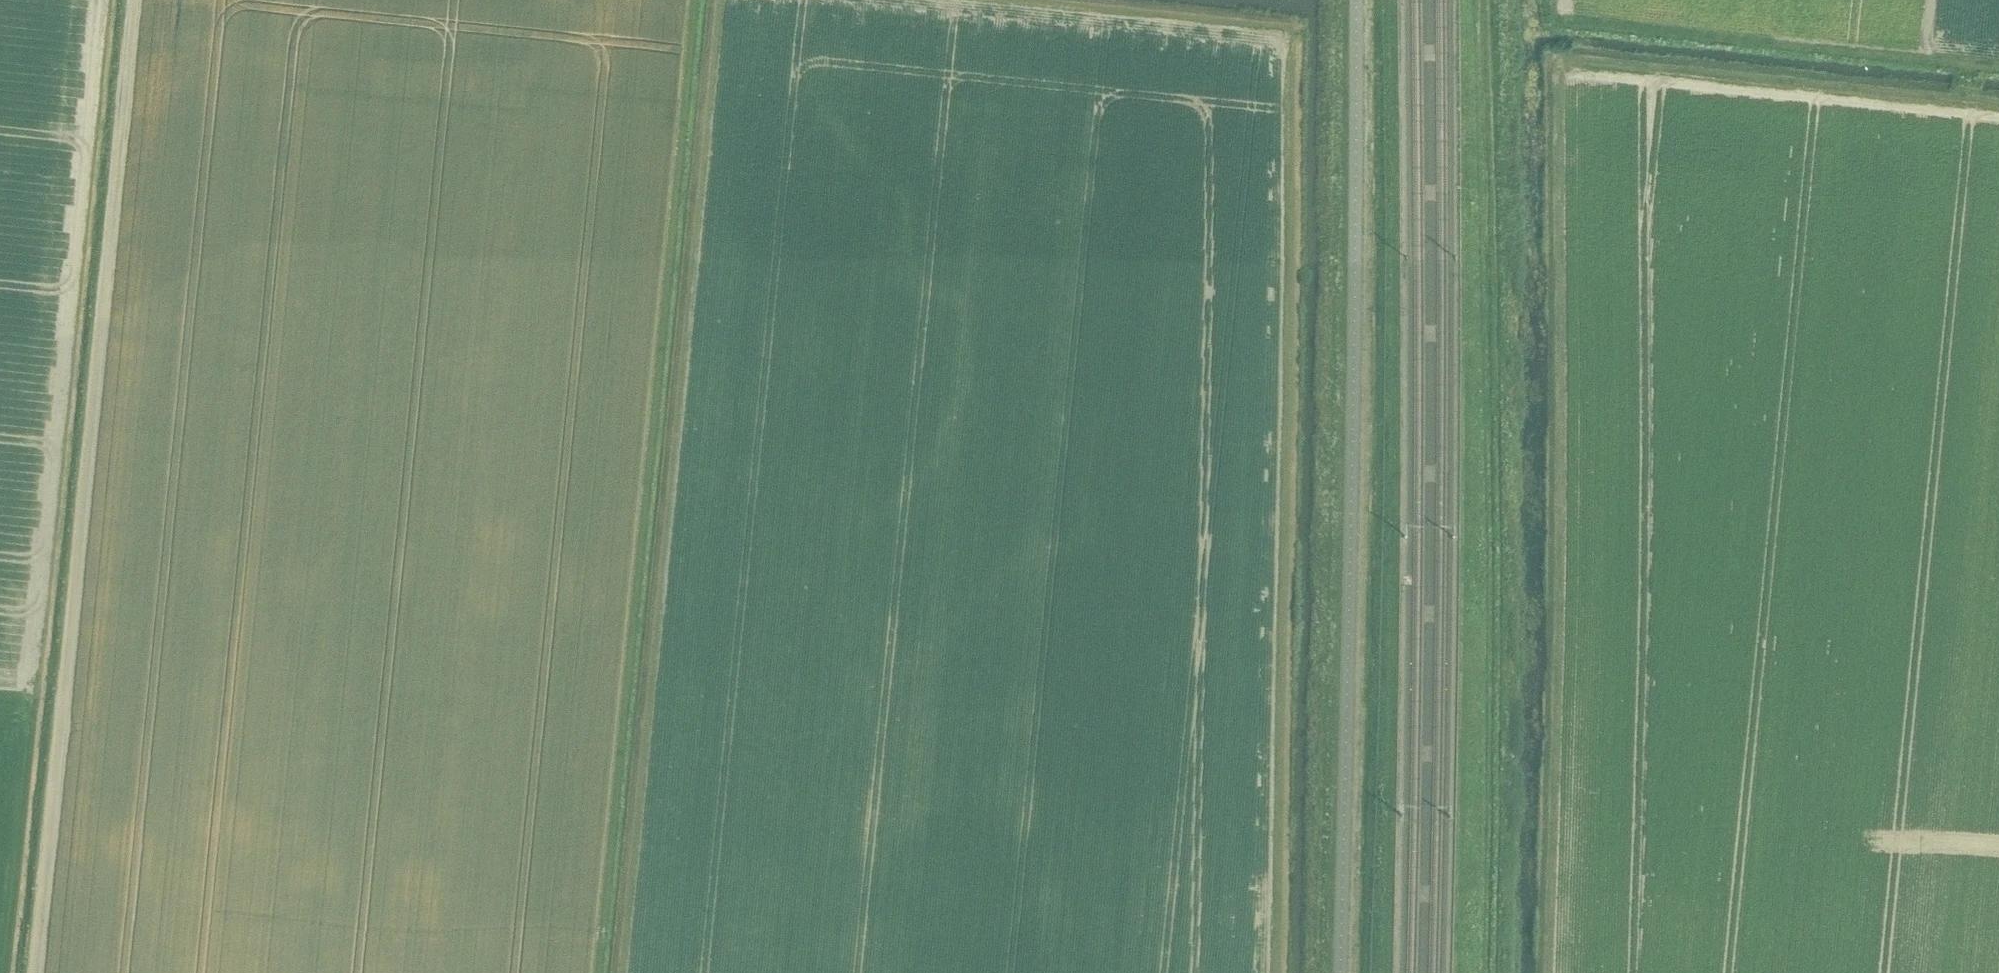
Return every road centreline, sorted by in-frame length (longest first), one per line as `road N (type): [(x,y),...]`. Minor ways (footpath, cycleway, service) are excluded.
road 1 (track): [(1497,972),(1493,0)]

